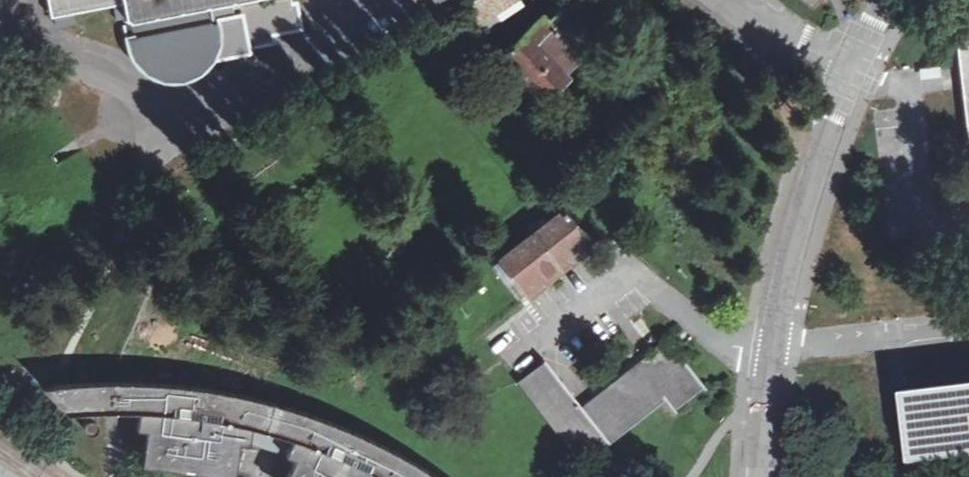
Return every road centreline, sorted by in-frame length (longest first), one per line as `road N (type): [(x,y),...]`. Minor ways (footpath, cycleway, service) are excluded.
road 1 (tertiary): [(849,76),(780,291),(762,476)]
road 2 (tertiary): [(849,76),(733,0)]

